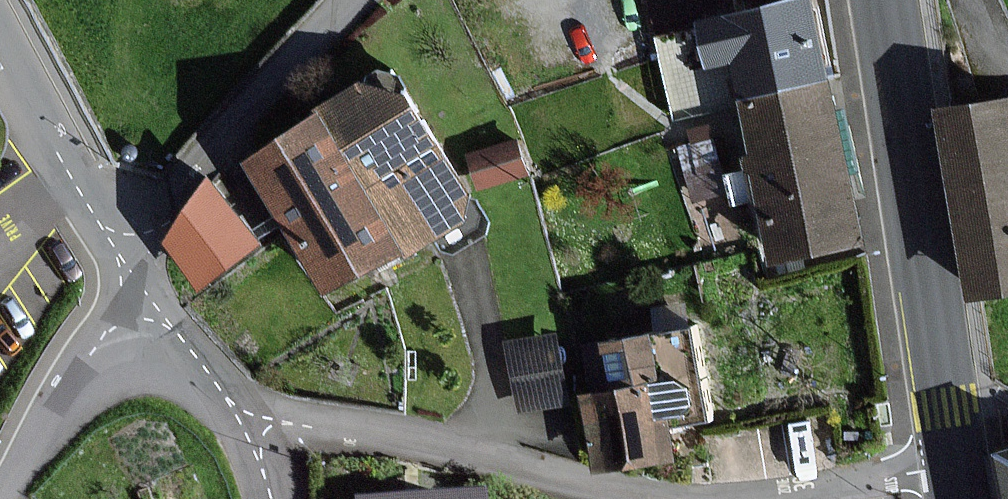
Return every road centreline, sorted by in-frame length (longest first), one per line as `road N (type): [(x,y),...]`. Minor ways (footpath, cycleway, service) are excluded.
road 1 (primary): [(960,467),(888,0)]
road 2 (residential): [(246,424),(270,420),(407,438),(702,498)]
road 3 (residential): [(123,255),(349,0)]
road 4 (residential): [(0,26),(49,136),(123,255)]
road 5 (residential): [(0,497),(62,392),(141,288)]
road 6 (residential): [(748,498),(960,467)]
road 7 (residential): [(141,288),(246,424)]

